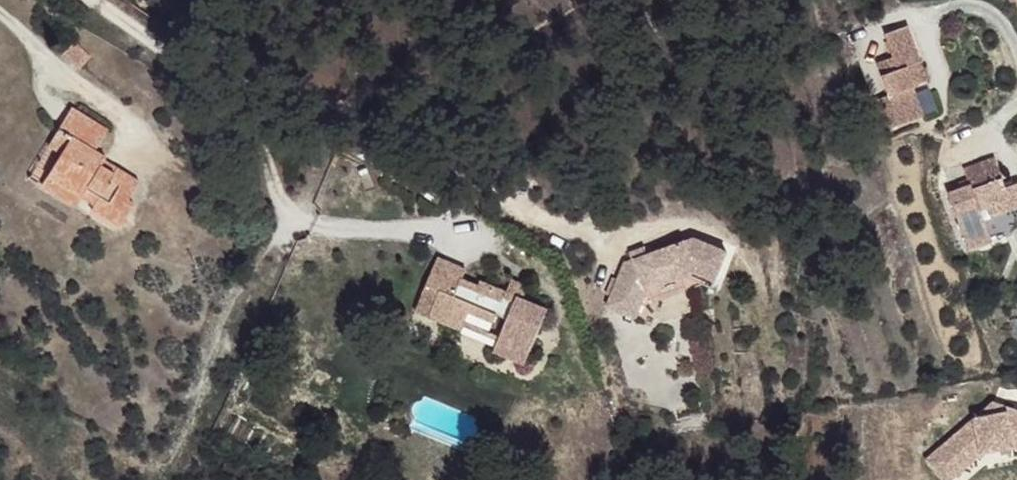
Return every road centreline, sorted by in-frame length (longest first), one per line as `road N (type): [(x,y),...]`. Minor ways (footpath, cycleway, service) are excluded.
road 1 (unclassified): [(87,0),(143,30),(246,108),(294,219)]

